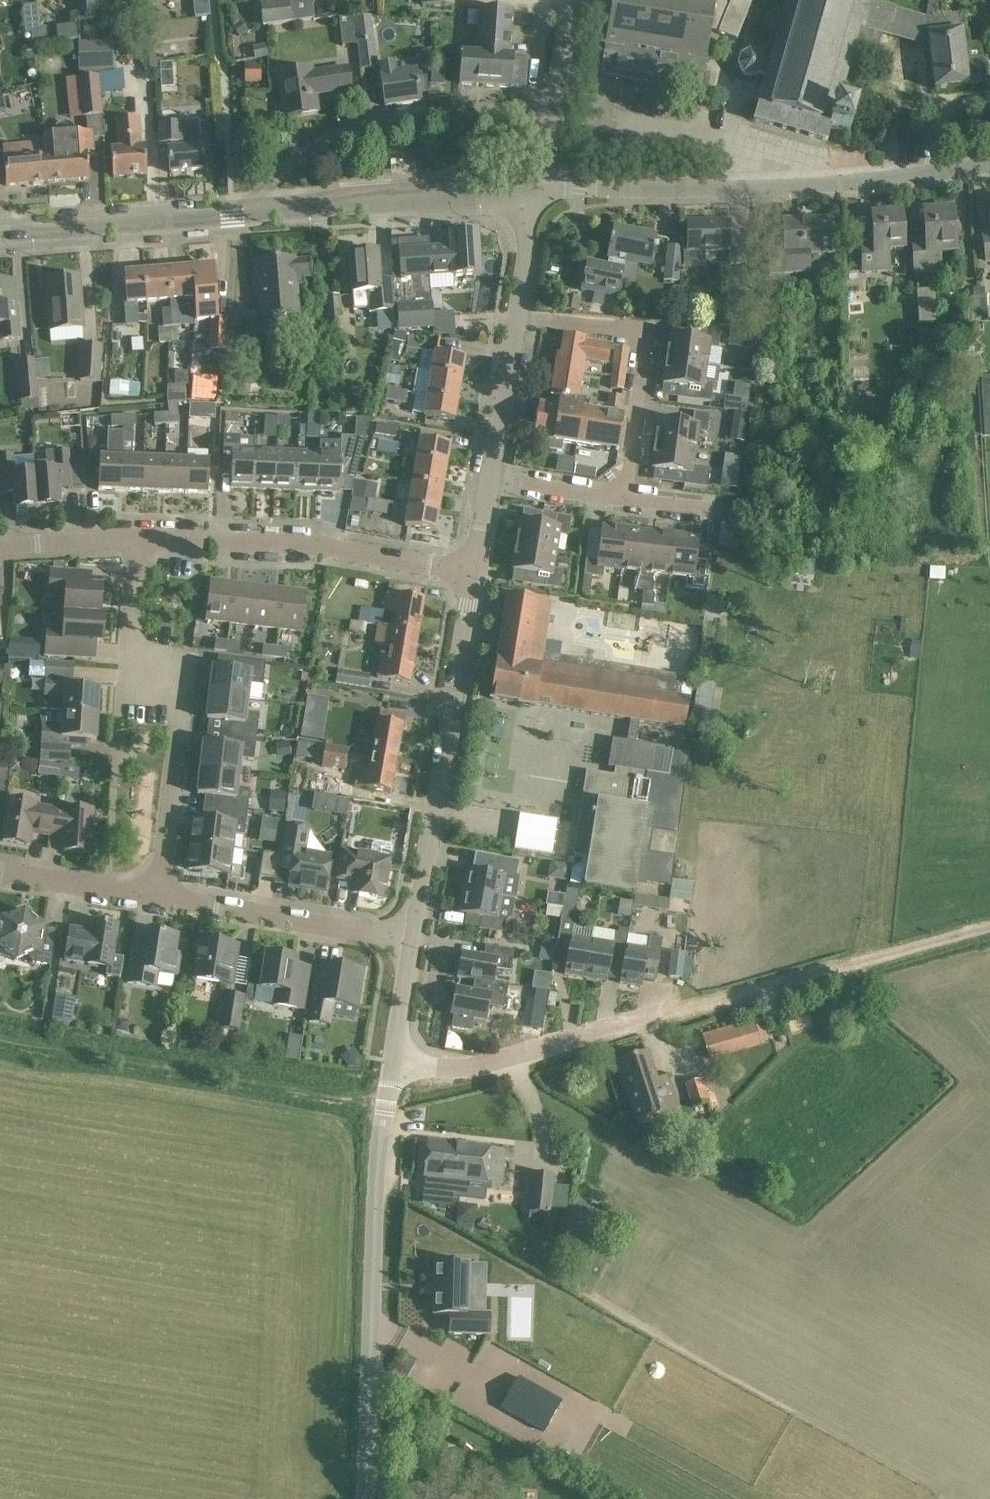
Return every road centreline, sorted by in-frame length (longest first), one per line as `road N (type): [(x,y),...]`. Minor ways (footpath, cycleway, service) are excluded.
road 1 (residential): [(541,188),(639,193),(890,182),(989,166)]
road 2 (unclassified): [(367,1498),(377,1151),(391,1077)]
road 3 (residential): [(414,939),(475,573)]
road 4 (residential): [(157,895),(179,724),(132,633),(135,541)]
road 5 (residential): [(241,218),(354,133),(553,104)]
road 6 (residential): [(475,573),(308,547),(135,541)]
road 7 (tertiary): [(241,218),(477,201),(541,188)]
road 8 (residential): [(394,1059),(465,1068),(672,1010)]
road 9 (residential): [(624,498),(645,354),(639,336),(519,320)]
road 10 (residential): [(414,939),(157,895)]
road 11 (tertiary): [(0,237),(241,218)]
road 12 (residential): [(491,479),(519,320)]
road 13 (residential): [(157,895),(0,870)]
road 14 (residential): [(135,541),(0,550)]
road 15 (residential): [(624,498),(491,479)]
road 16 (residential): [(519,320),(541,188)]
road 17 (residential): [(394,1059),(414,939)]

